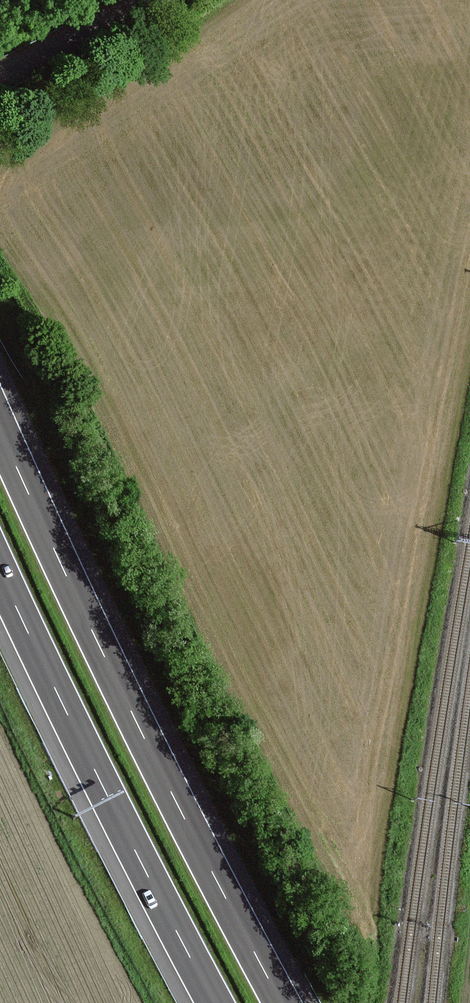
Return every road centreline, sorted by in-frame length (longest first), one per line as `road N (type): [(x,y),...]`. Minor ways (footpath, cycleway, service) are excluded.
road 1 (motorway): [(281,1002),(0,429)]
road 2 (motorway): [(0,574),(215,1002)]
road 3 (unclassified): [(0,75),(152,0)]

